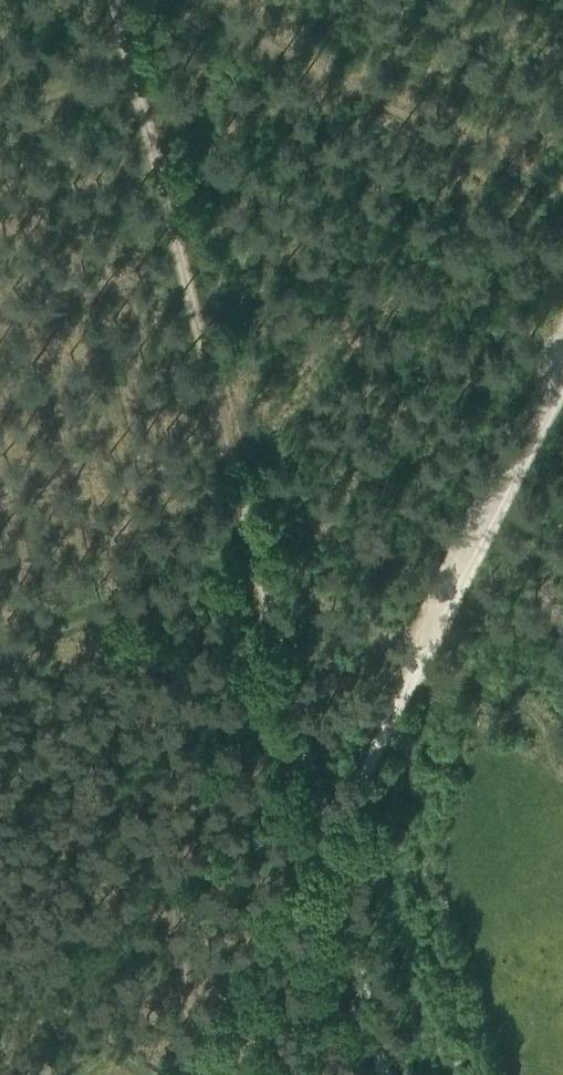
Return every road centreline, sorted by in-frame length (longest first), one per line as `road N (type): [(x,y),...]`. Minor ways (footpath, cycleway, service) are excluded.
road 1 (track): [(329,847),(116,0)]
road 2 (track): [(329,847),(562,368)]
road 3 (track): [(161,0),(562,191)]
road 4 (track): [(391,1074),(329,847)]
road 5 (track): [(276,622),(297,619),(420,662)]

